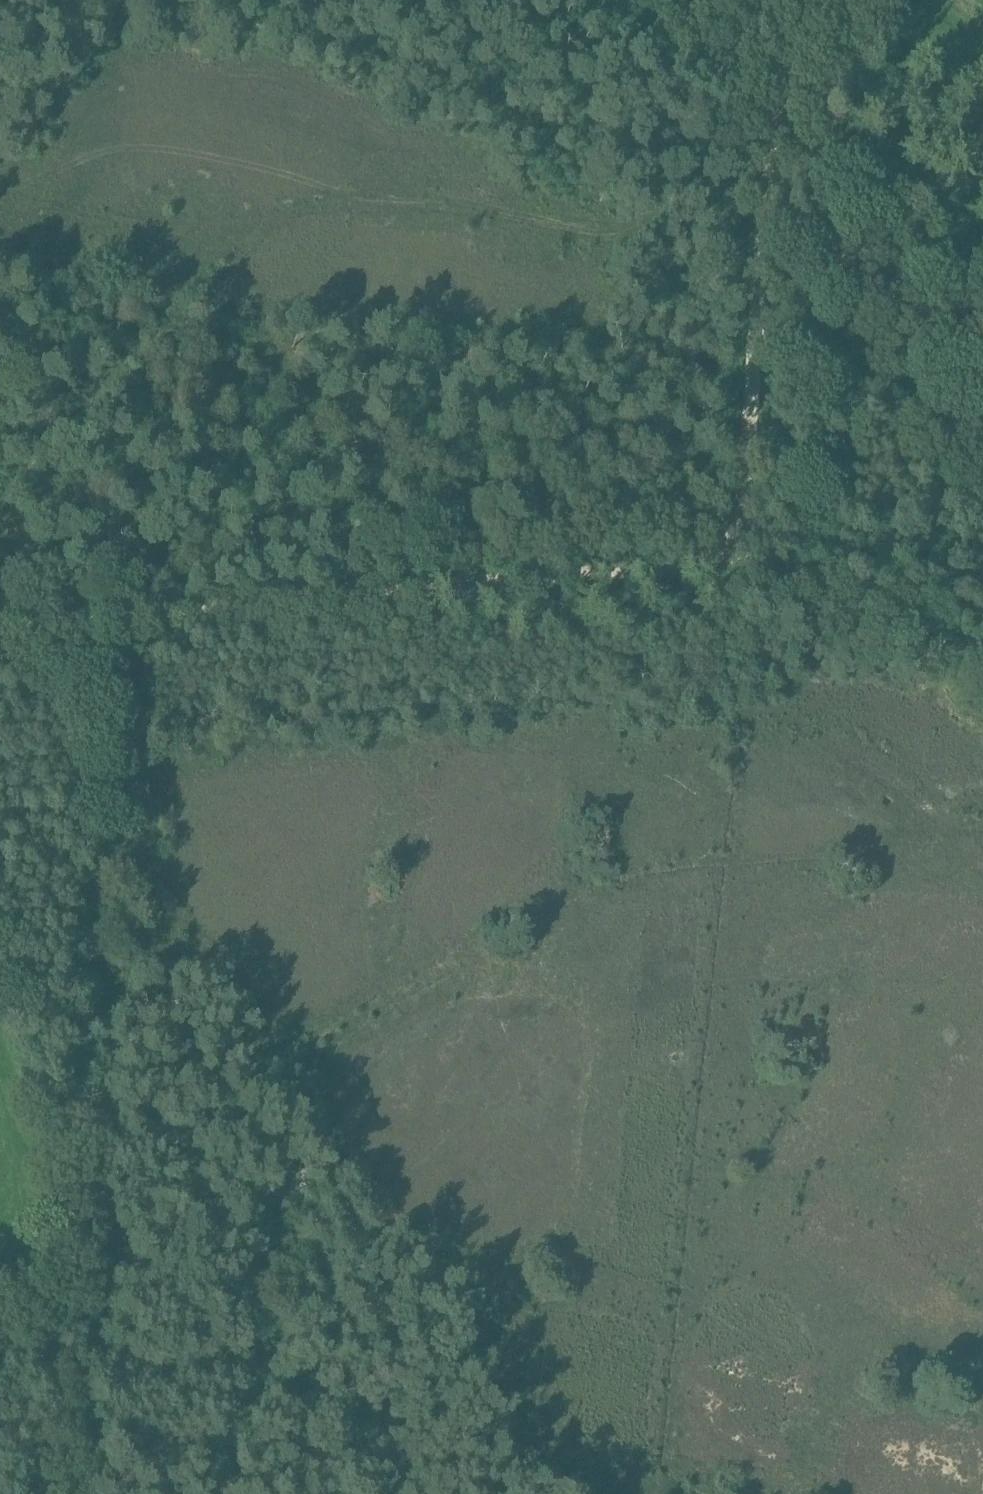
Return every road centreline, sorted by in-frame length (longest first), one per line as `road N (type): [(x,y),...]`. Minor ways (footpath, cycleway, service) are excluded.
road 1 (track): [(802,0),(772,106),(728,560),(0,623)]
road 2 (track): [(982,657),(728,560)]

